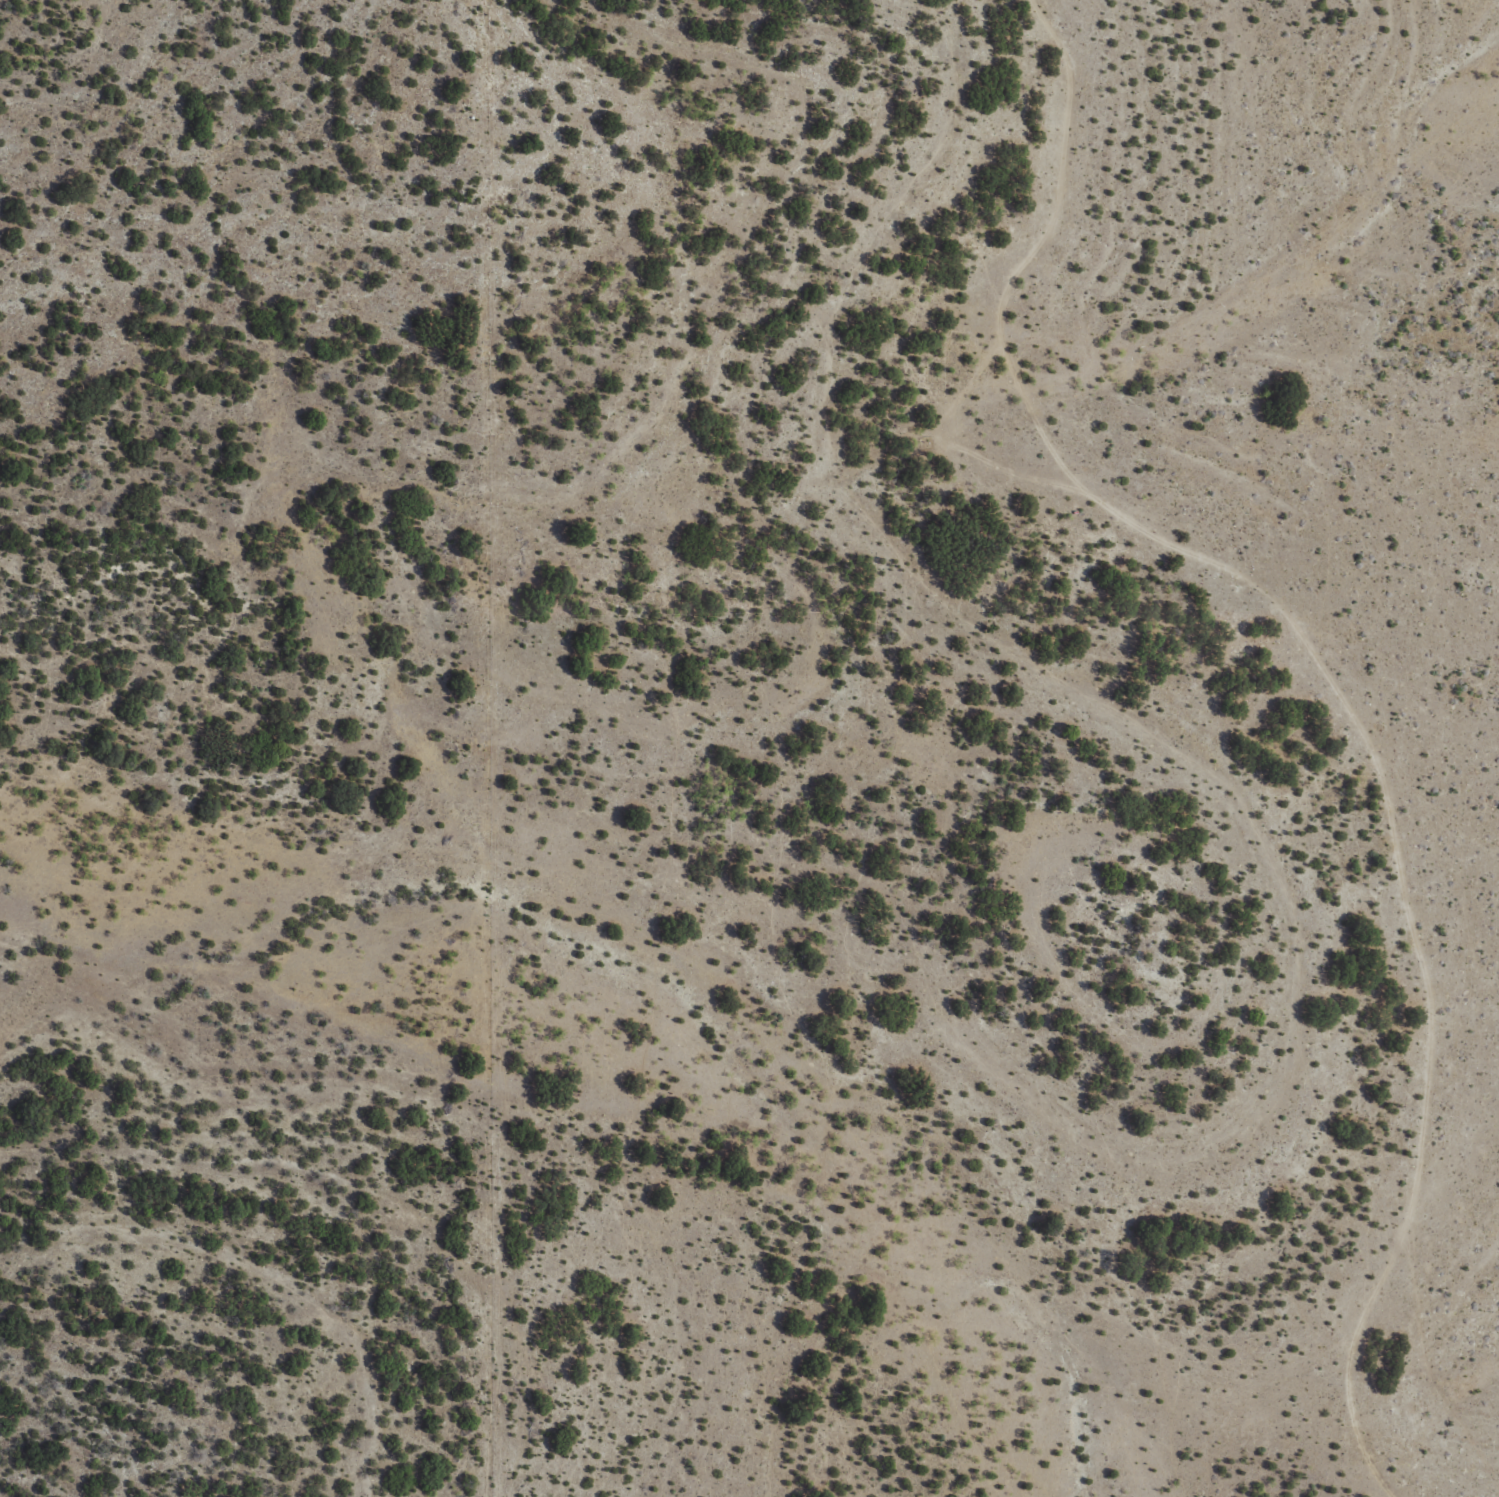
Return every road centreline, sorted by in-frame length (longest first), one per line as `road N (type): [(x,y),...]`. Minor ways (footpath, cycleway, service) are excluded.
road 1 (track): [(1425,1496),(1367,1388),(1372,1213),(1391,1168),(1416,999),(1386,815),(1302,631),(1218,556),(1074,481),(1014,416),(990,292),(1049,147),(1049,38),(1015,0)]

